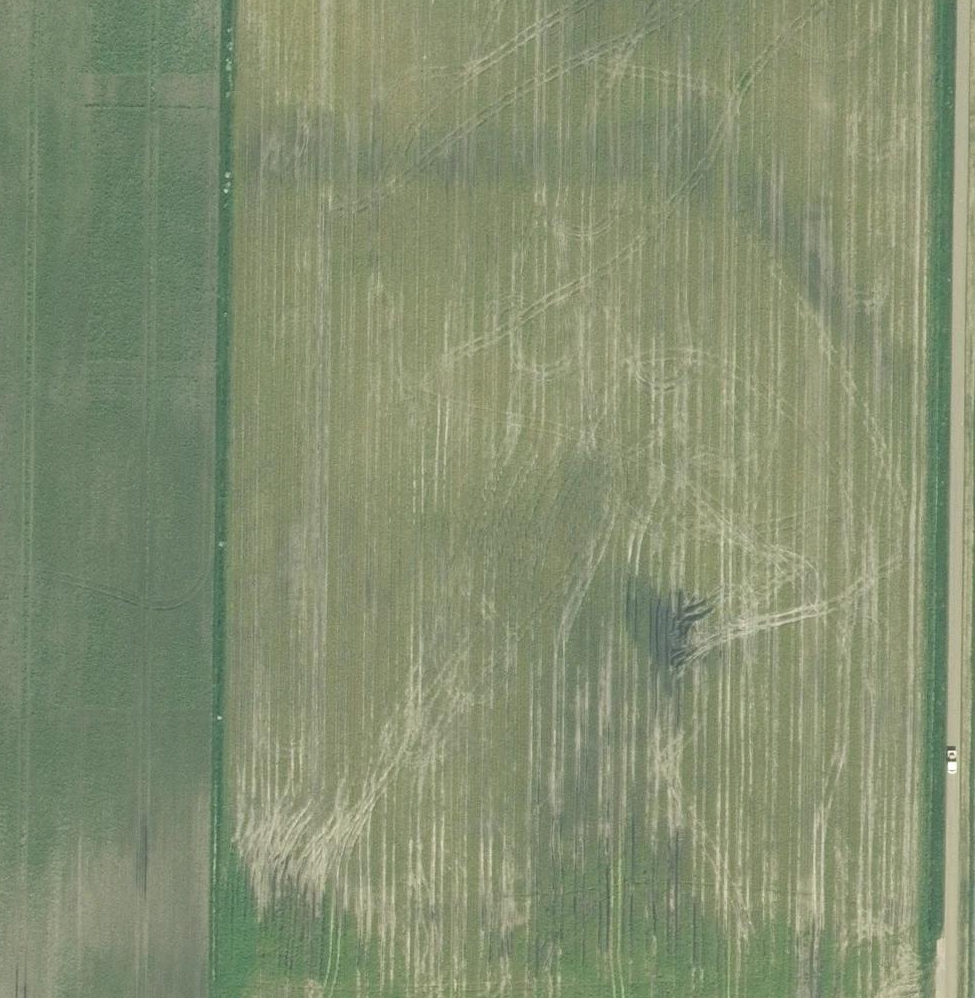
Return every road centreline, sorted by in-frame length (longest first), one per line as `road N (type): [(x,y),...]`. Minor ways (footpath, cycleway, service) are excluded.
road 1 (unclassified): [(949,997),(964,0)]

